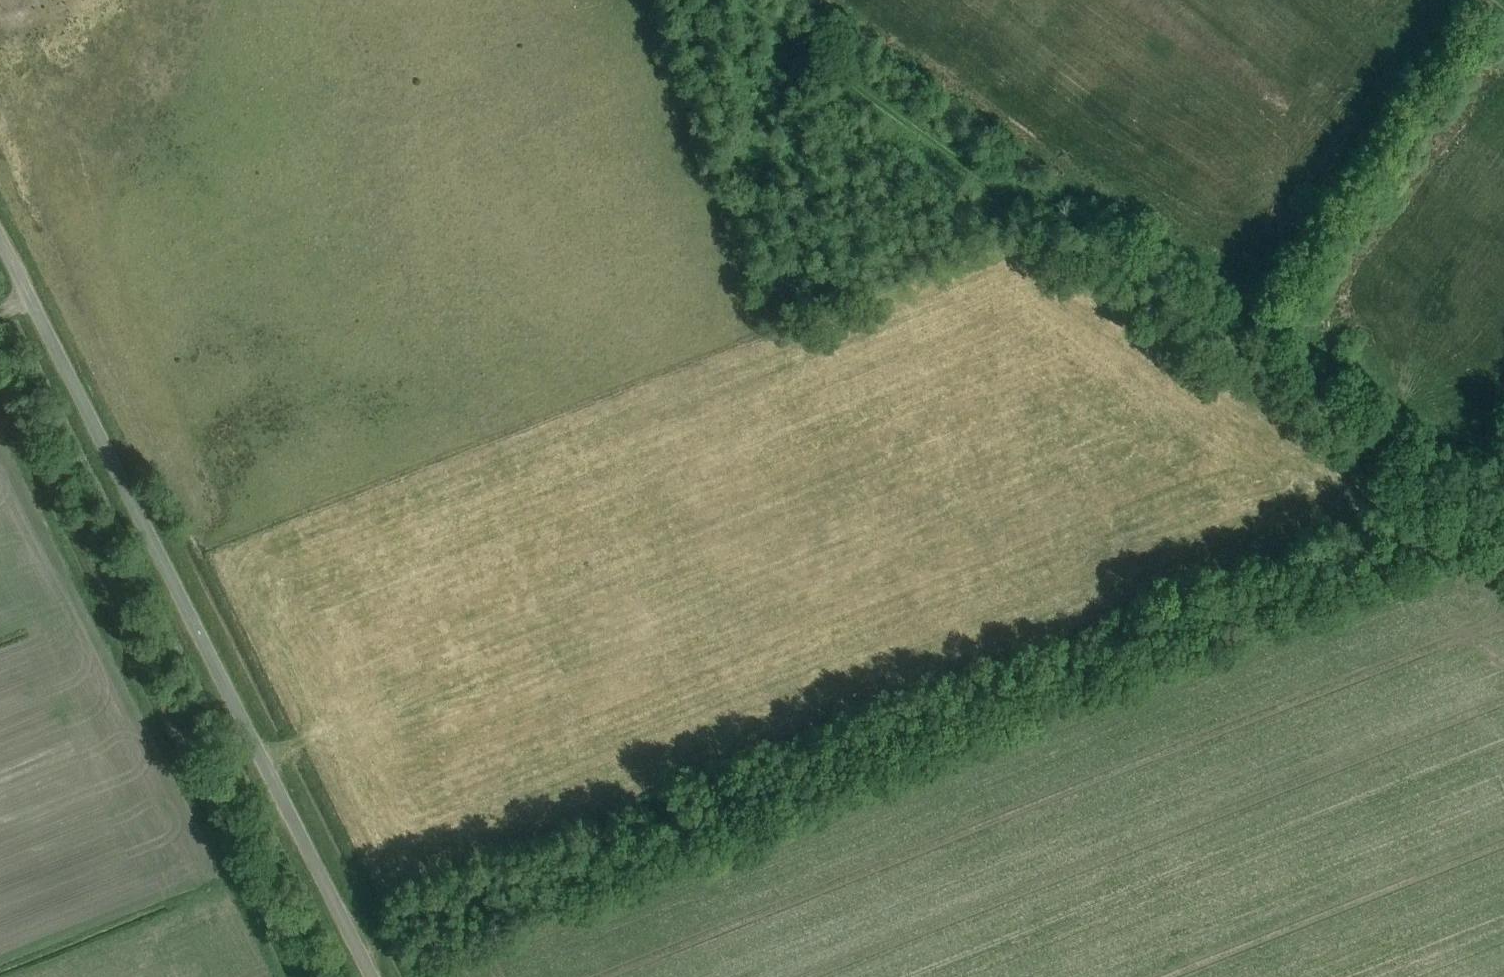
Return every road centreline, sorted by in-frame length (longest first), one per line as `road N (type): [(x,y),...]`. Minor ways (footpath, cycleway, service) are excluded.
road 1 (unclassified): [(372,976),(0,238)]
road 2 (track): [(1479,513),(1057,209)]

